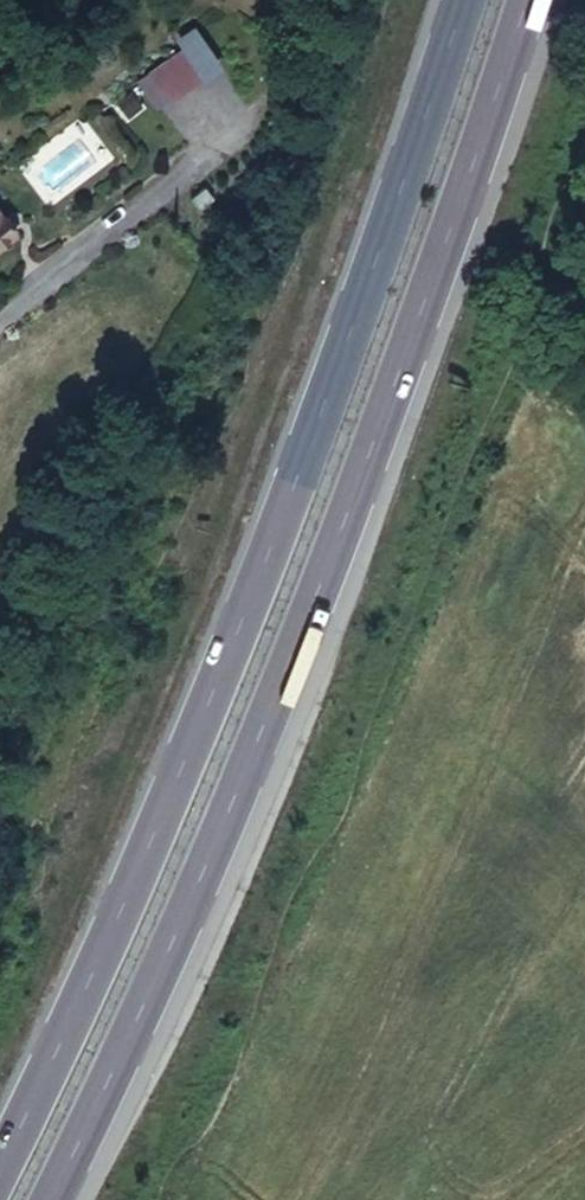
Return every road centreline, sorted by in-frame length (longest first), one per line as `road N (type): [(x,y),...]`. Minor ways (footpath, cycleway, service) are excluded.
road 1 (motorway): [(43,1199),(163,976),(527,0)]
road 2 (motorway): [(464,0),(262,567),(175,781),(0,1161)]
road 3 (track): [(150,1199),(236,1023),(403,617),(503,364),(584,112)]

